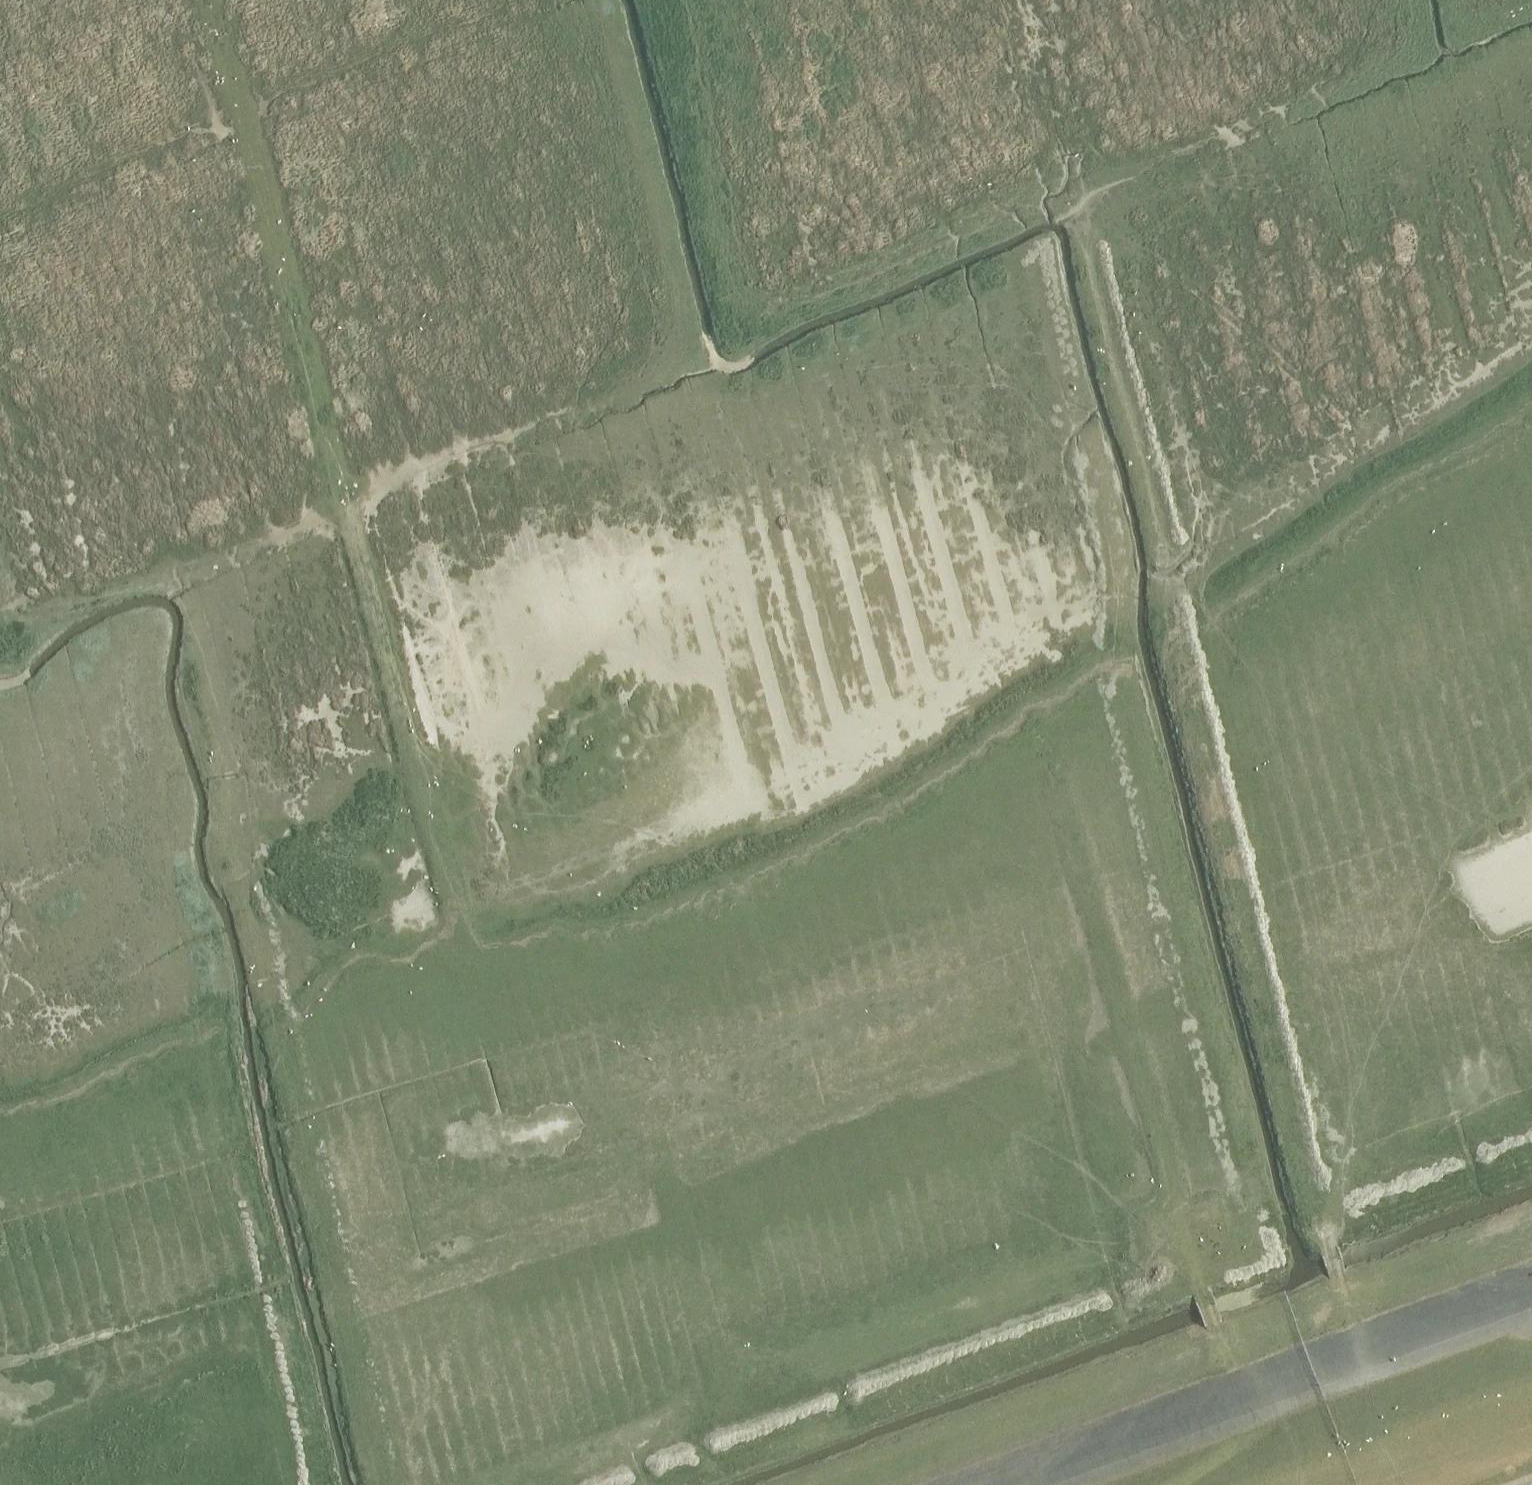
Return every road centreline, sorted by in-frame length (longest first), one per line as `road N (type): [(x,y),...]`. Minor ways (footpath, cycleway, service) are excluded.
road 1 (track): [(1177,1484),(1277,1404)]

